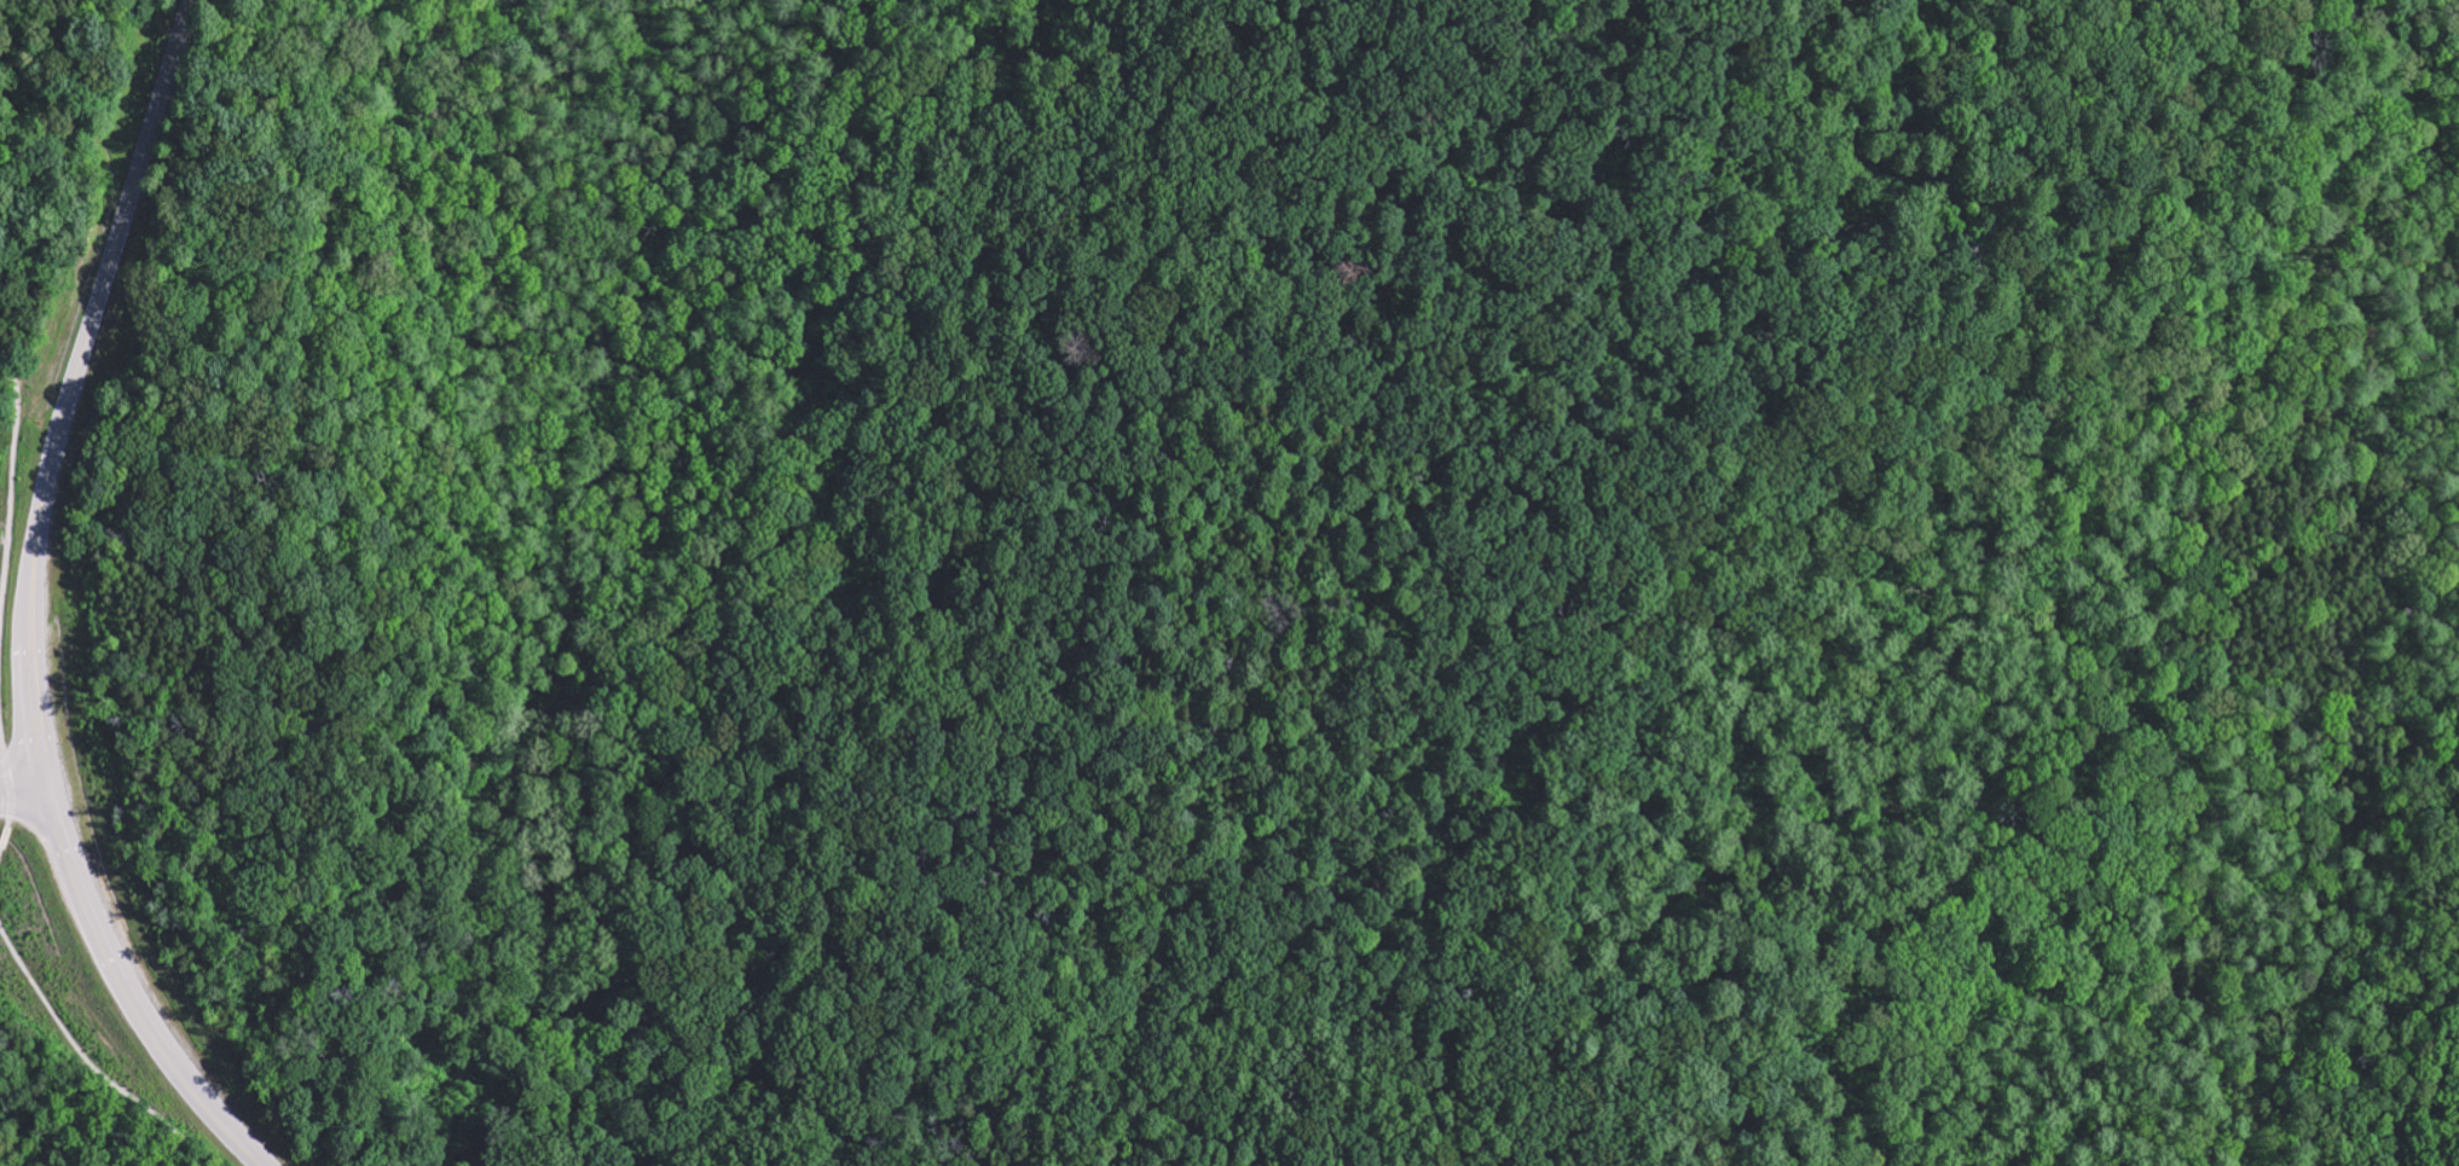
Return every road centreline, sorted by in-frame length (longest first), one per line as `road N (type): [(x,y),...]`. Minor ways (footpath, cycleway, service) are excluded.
road 1 (tertiary): [(45,784),(22,669),(22,587),(52,446),(122,240),(187,0)]
road 2 (secondary): [(45,784),(128,980),(260,1165)]

